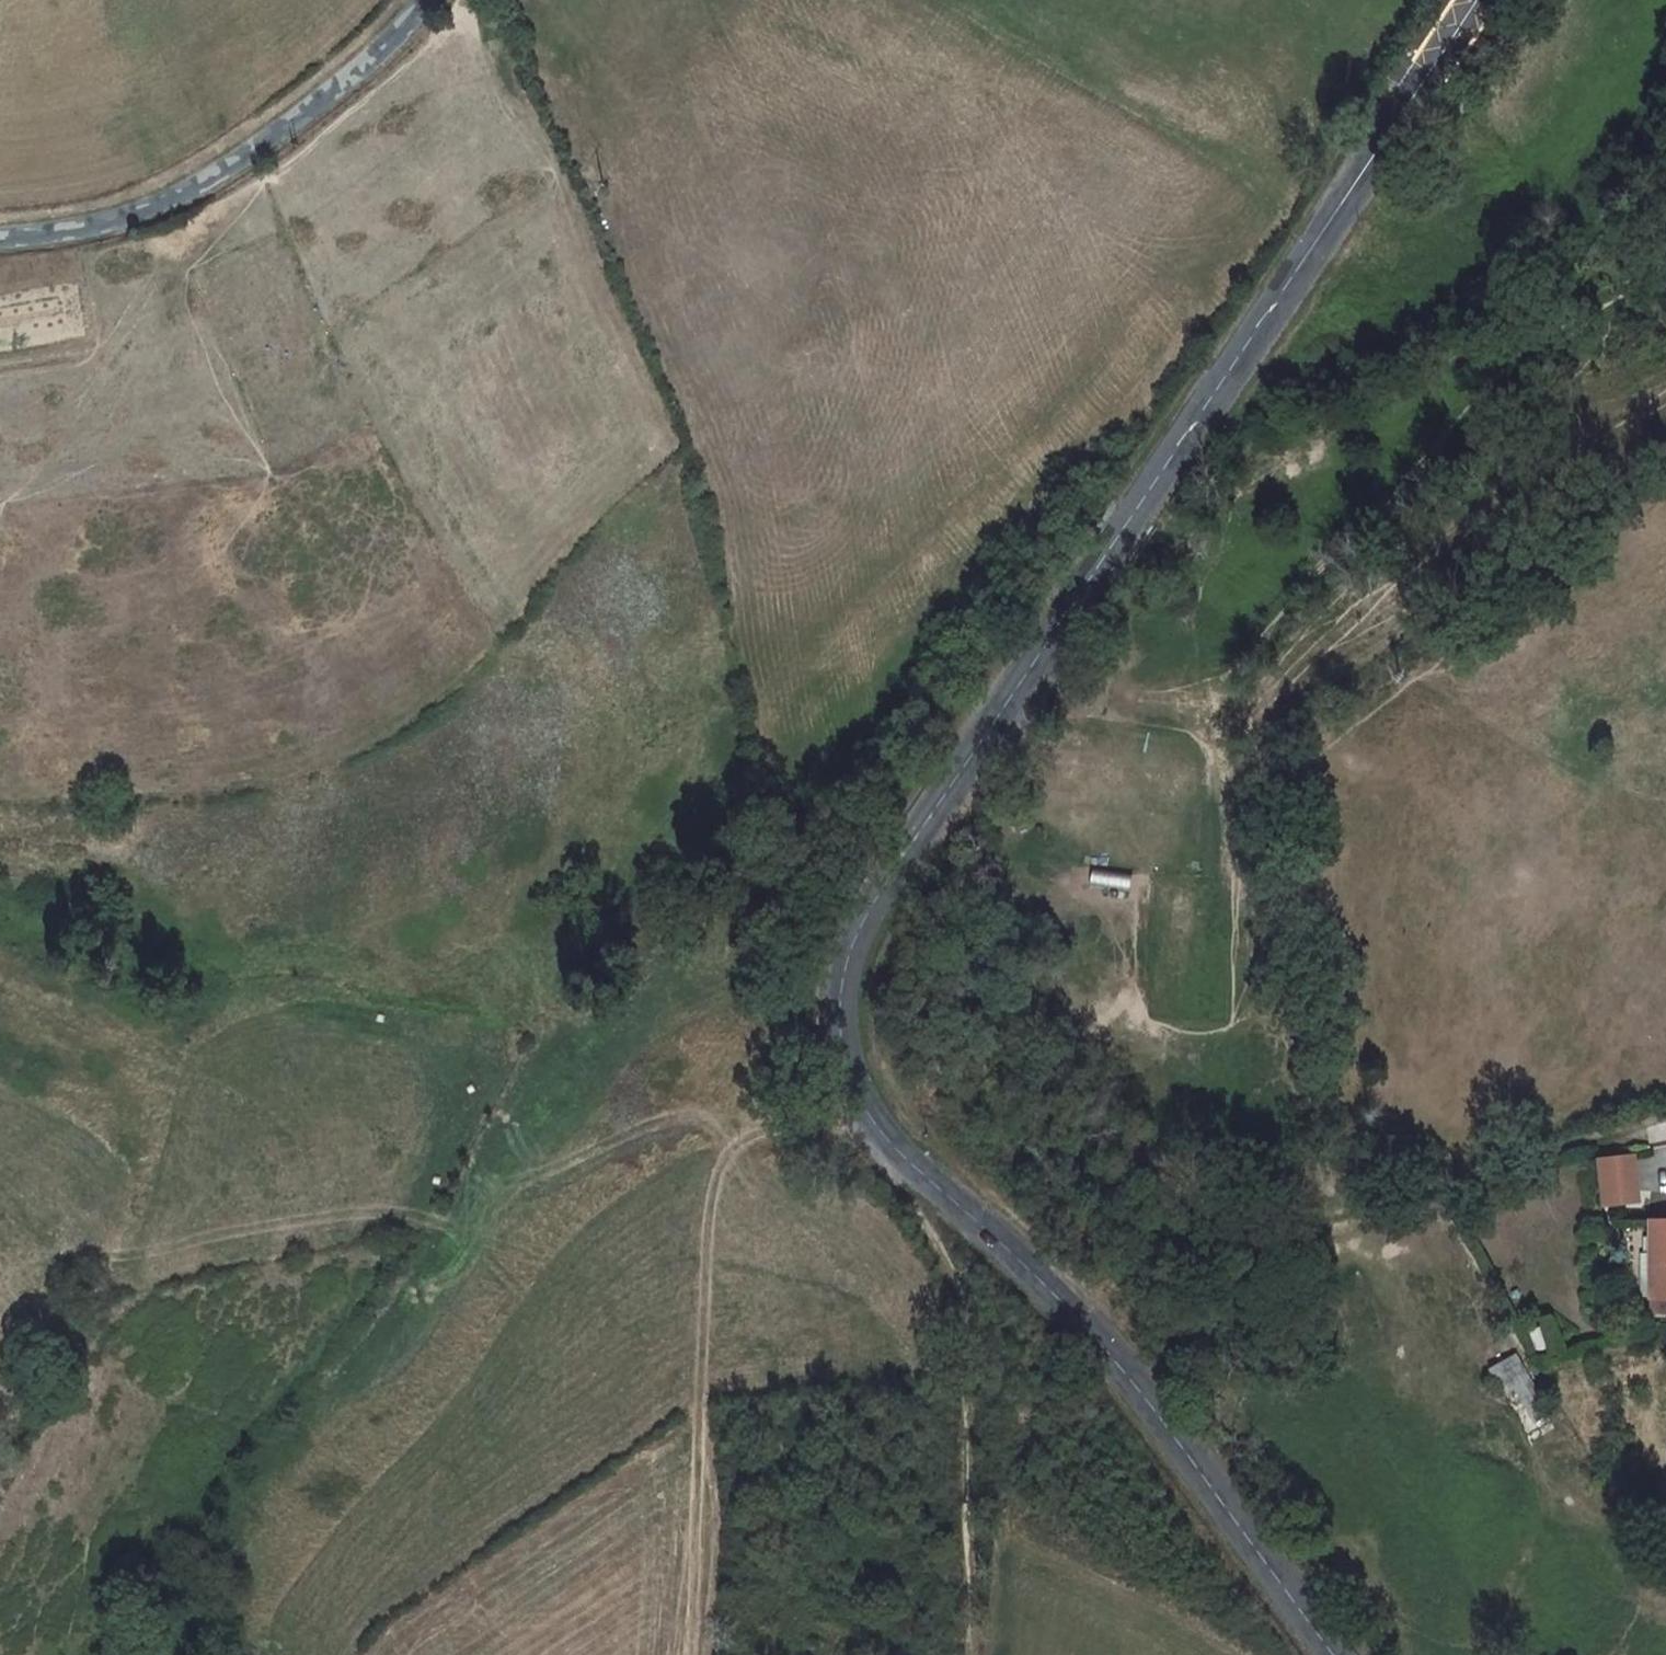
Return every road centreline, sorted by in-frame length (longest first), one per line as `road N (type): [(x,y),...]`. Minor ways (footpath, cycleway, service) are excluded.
road 1 (tertiary): [(1336,1654),(1096,1339),(916,1169),(865,1106),(845,1044),(844,986),(874,905),(1481,0)]
road 2 (unclassified): [(0,238),(70,233),(153,209),(273,140),(387,49),(426,0)]

